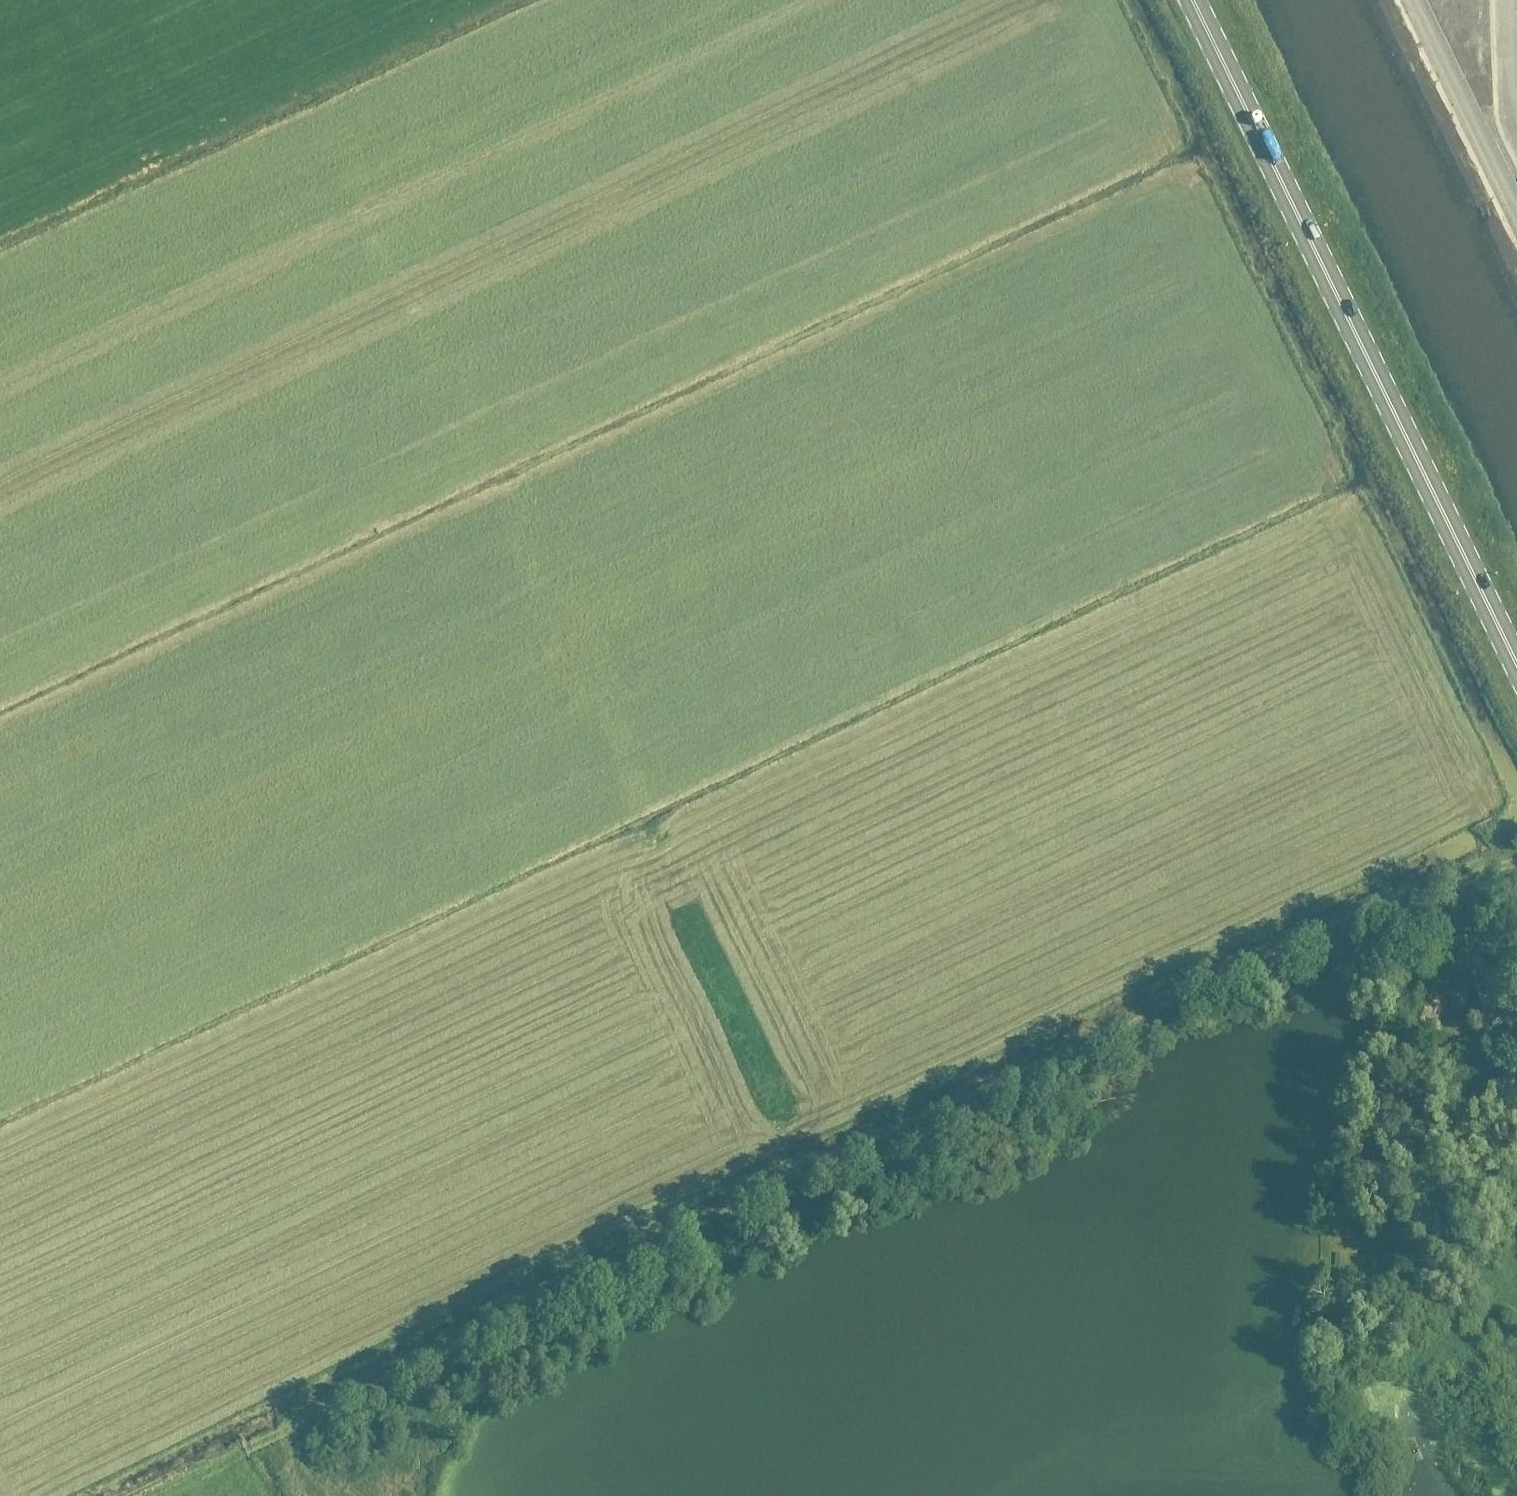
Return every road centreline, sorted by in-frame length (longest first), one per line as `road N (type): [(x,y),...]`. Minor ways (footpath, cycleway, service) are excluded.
road 1 (secondary): [(1516,666),(1191,0)]

